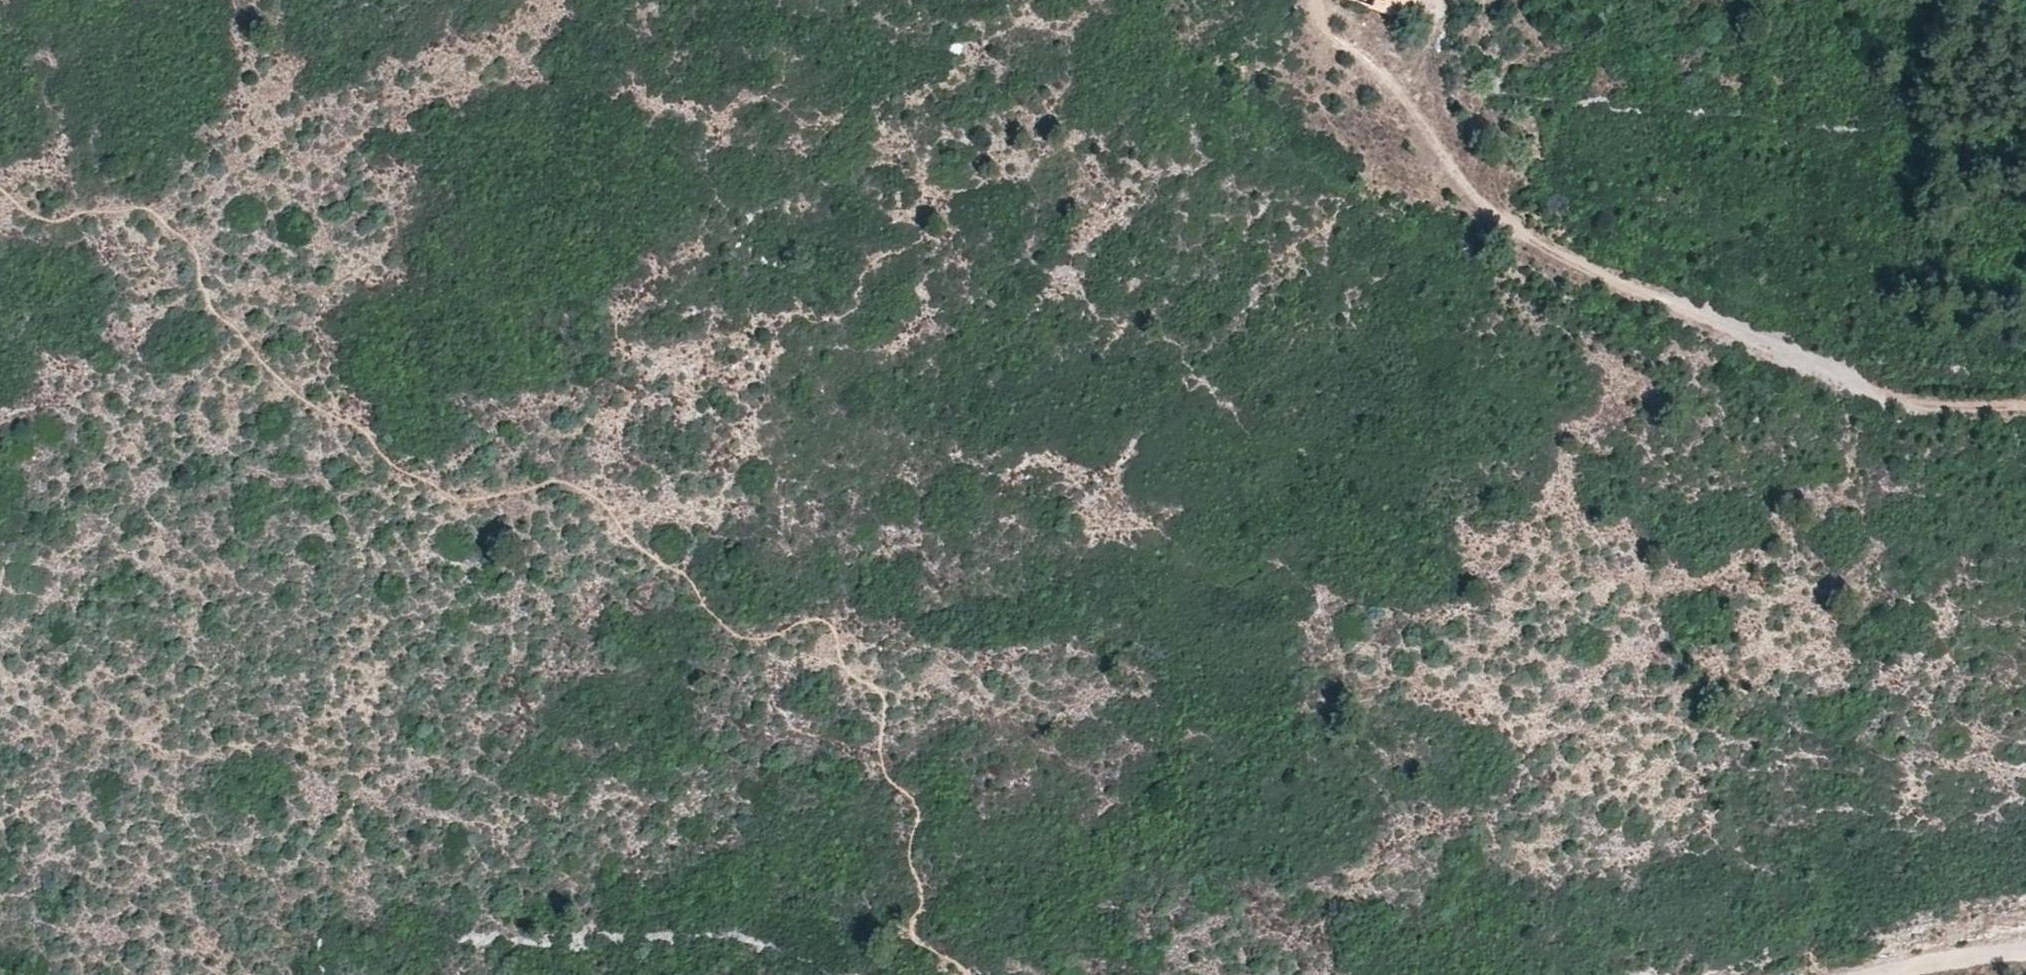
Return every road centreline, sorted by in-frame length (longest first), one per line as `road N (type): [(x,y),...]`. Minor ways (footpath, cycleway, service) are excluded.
road 1 (track): [(2025,406),(1888,393),(1670,309),(1474,200),(1326,18),(1323,0)]
road 2 (track): [(2025,954),(1880,974)]

